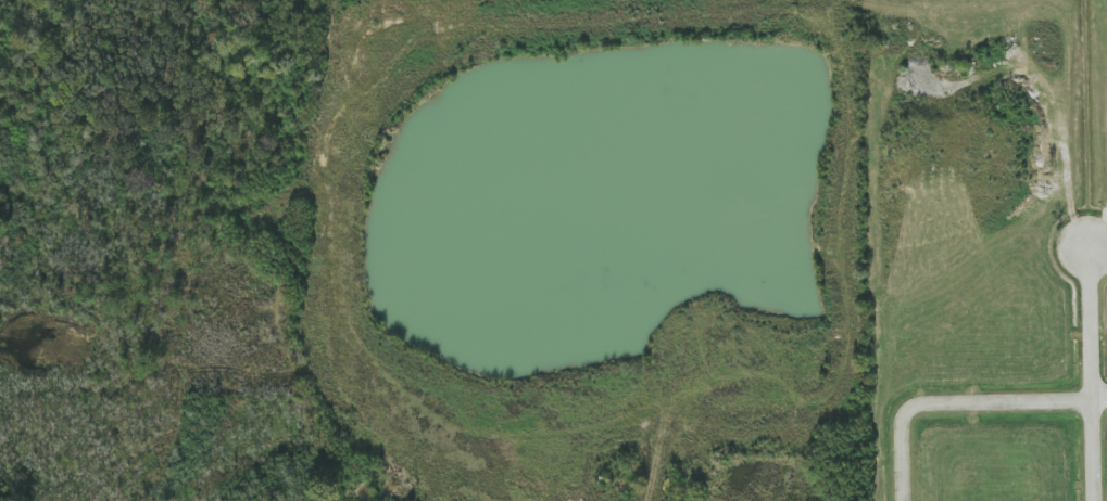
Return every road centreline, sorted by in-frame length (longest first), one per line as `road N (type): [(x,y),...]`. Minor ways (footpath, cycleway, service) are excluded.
road 1 (residential): [(1094,401),(914,404),(900,419),(899,500)]
road 2 (residential): [(1092,245),(1096,500)]

